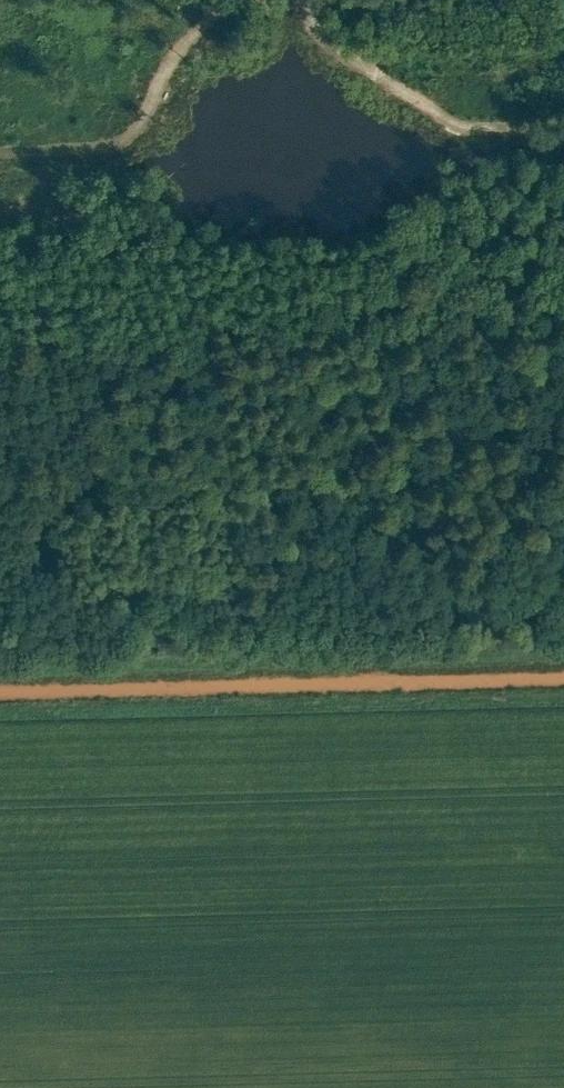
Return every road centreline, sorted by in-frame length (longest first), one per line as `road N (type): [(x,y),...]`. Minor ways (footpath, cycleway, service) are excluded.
road 1 (track): [(236,0),(184,41),(124,148),(0,153)]
road 2 (track): [(563,128),(461,134),(412,92),(346,55),(306,0)]

